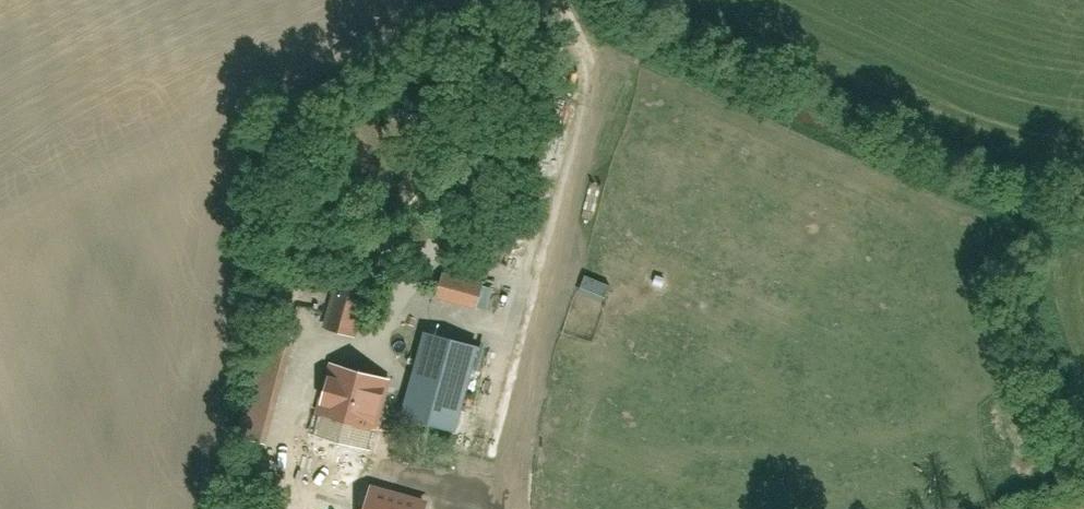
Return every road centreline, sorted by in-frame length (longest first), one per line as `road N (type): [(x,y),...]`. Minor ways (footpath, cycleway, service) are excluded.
road 1 (track): [(523,0),(399,308)]

